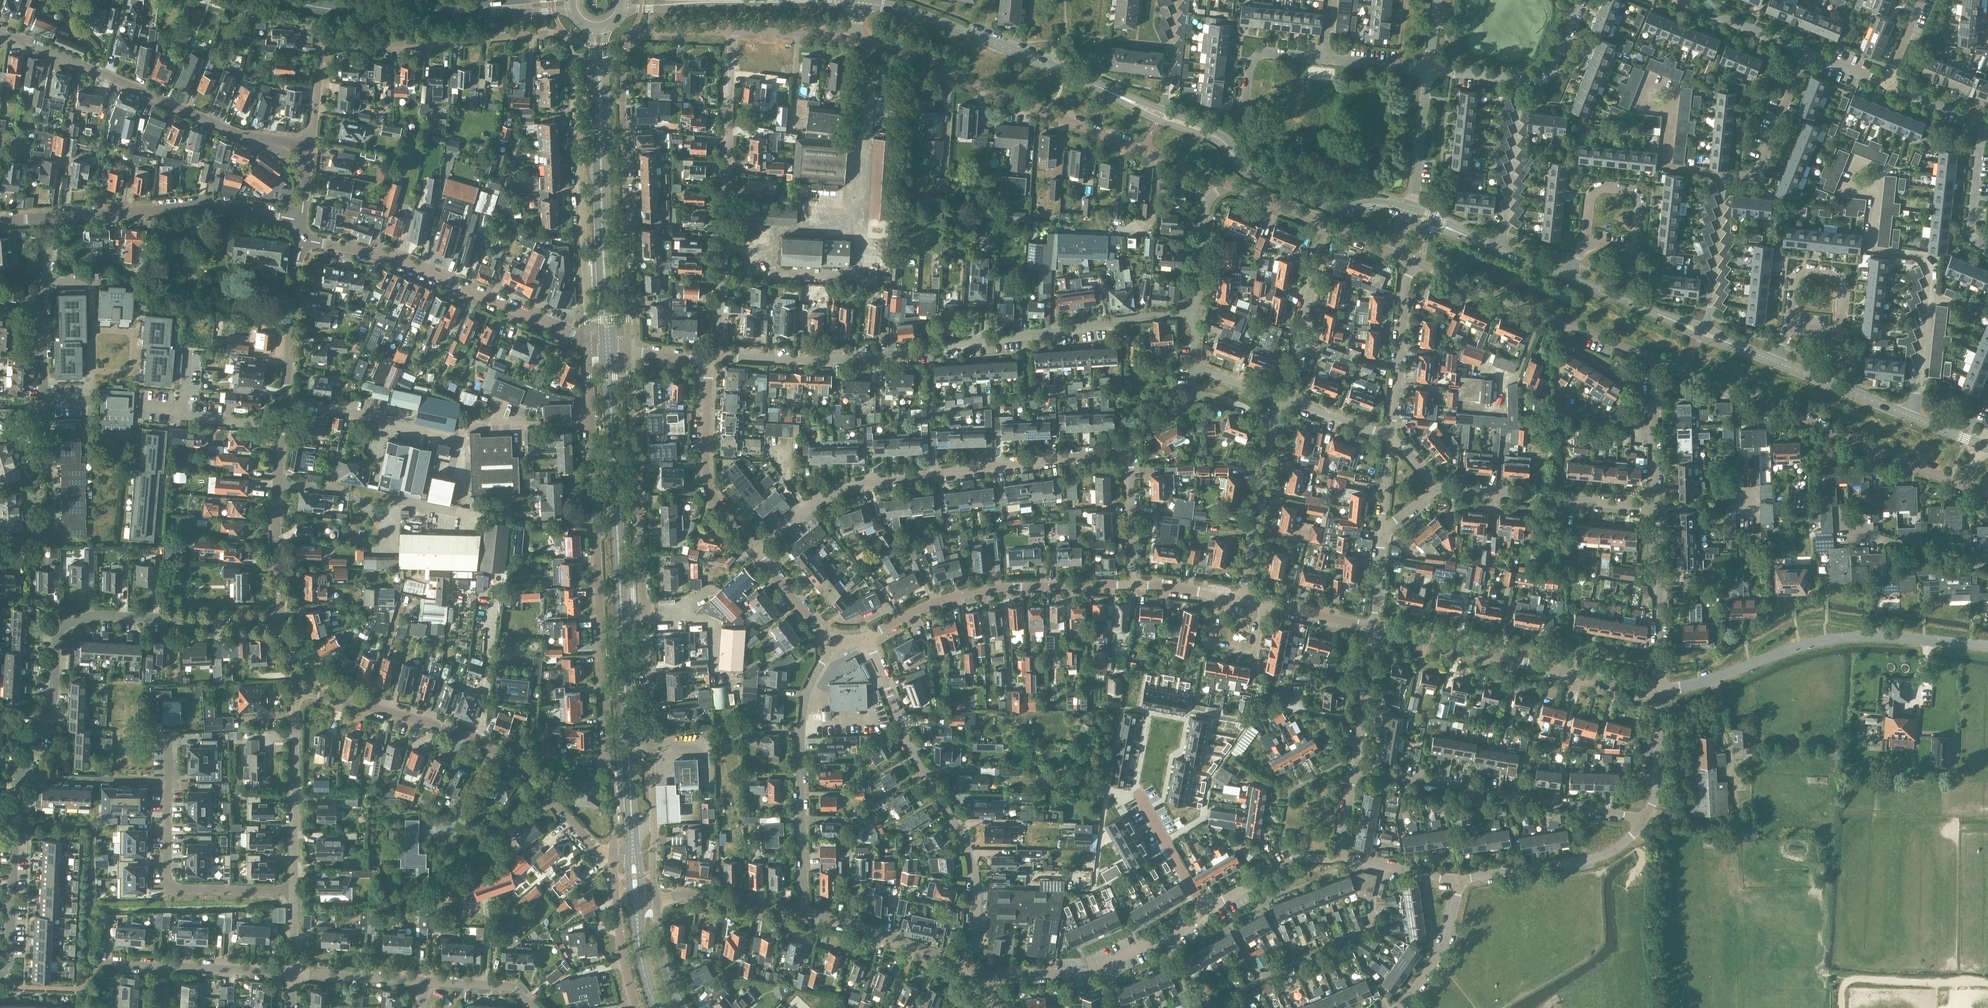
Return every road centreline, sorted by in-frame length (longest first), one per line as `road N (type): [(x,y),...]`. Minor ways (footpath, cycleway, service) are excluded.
road 1 (residential): [(311,137),(322,46),(566,39),(588,343)]
road 2 (tertiary): [(1409,213),(1322,205),(1249,176),(1211,136),(946,26),(859,2)]
road 3 (residential): [(588,343),(614,854)]
road 4 (residential): [(718,357),(816,361),(1195,317)]
road 5 (residential): [(651,751),(626,350)]
road 6 (residential): [(752,550),(819,500),(859,485),(1126,453)]
road 7 (secondary): [(628,737),(608,348)]
road 8 (residential): [(284,620),(280,484),(301,242)]
road 9 (residential): [(28,777),(54,724),(58,641),(72,621),(284,620)]
road 10 (residential): [(967,967),(974,866),(864,640)]
road 11 (residential): [(1966,487),(1654,362)]
road 12 (residential): [(1660,690),(1859,636),(1987,646)]
road 13 (residential): [(718,357),(730,31)]
road 14 (residential): [(1144,151),(853,39)]
road 15 (residential): [(588,343),(387,256),(301,242)]
road 16 (residential): [(303,221),(226,206),(0,222)]
road 17 (residential): [(626,350),(625,47)]
road 18 (residential): [(1646,820),(1355,767)]
road 19 (residential): [(271,146),(0,34)]
road 20 (residential): [(1375,632),(1660,690)]
road 21 (residential): [(864,640),(959,598),(1131,583)]
road 22 (residential): [(803,912),(805,704),(837,646)]
road 23 (residential): [(1654,362),(1405,262)]
road 24 (secondary): [(608,348),(600,89)]
road 25 (residential): [(1430,70),(1264,53),(1248,65),(1243,114)]
road 26 (residential): [(294,890),(169,890),(169,780)]
road 27 (tertiary): [(1777,362),(1568,277)]
road 28 (tertiary): [(1983,447),(1777,362)]
road 29 (residential): [(1655,508),(1435,491)]
road 30 (residential): [(995,975),(1093,970),(1201,914)]
road 31 (residential): [(0,974),(10,964),(17,797),(28,777)]
road 32 (residential): [(1584,0),(1549,76),(1430,70)]
road 33 (residential): [(294,890),(302,689)]
road 34 (residential): [(752,550),(705,477),(709,363)]
road 35 (residential): [(491,750),(424,721),(302,689)]
road 36 (residential): [(1461,880),(1599,855),(1646,820)]
road 37 (residential): [(1660,690),(1655,508)]
road 38 (residential): [(1240,600),(1273,422)]
road 39 (residential): [(1388,438),(1405,262)]
road 40 (residential): [(1278,396),(1313,226)]
road 41 (residential): [(967,967),(803,912)]
road 42 (tertiary): [(1568,277),(1409,213)]
road 43 (residential): [(1724,176),(1753,179),(1807,53)]
road 44 (residential): [(614,854),(593,845),(491,750)]
road 45 (residential): [(614,854),(621,941),(639,1007)]
road 46 (residential): [(1201,914),(1295,859),(1339,857)]
road 47 (residential): [(1263,606),(1250,655),(1206,647),(1213,594)]
road 48 (residential): [(803,912),(684,893),(657,901)]
road 49 (secondary): [(431,12),(334,10),(284,0)]
road 50 (tertiary): [(712,2),(859,2)]
road 51 (residential): [(1393,1007),(1435,957),(1461,880)]
road 52 (residential): [(1655,508),(1654,362)]
road 53 (residential): [(1793,324),(1842,326),(1844,278),(1796,273)]
road 54 (residential): [(1409,213),(1430,70)]
road 55 (secondary): [(431,12),(573,10)]
road 56 (residential): [(169,780),(28,777)]
road 57 (residential): [(1195,317),(1207,206),(1229,190)]
road 58 (residential): [(1807,53),(1679,0)]
road 59 (residential): [(1201,914),(1135,793)]
road 60 (residential): [(1589,236),(1635,241),(1637,197),(1614,189),(1592,194)]
road 61 (residential): [(1355,767),(1375,632)]
road 62 (residential): [(1646,820),(1654,801),(1660,690)]
road 63 (residential): [(424,982),(293,974)]
road 64 (residential): [(1131,583),(1126,453)]
road 65 (residential): [(837,646),(752,550)]
road 66 (residential): [(293,974),(165,967)]
road 67 (residential): [(1987,246),(1972,228),(1981,125)]
road 68 (residential): [(1461,880),(1339,857)]
road 69 (residential): [(853,39),(730,31)]

